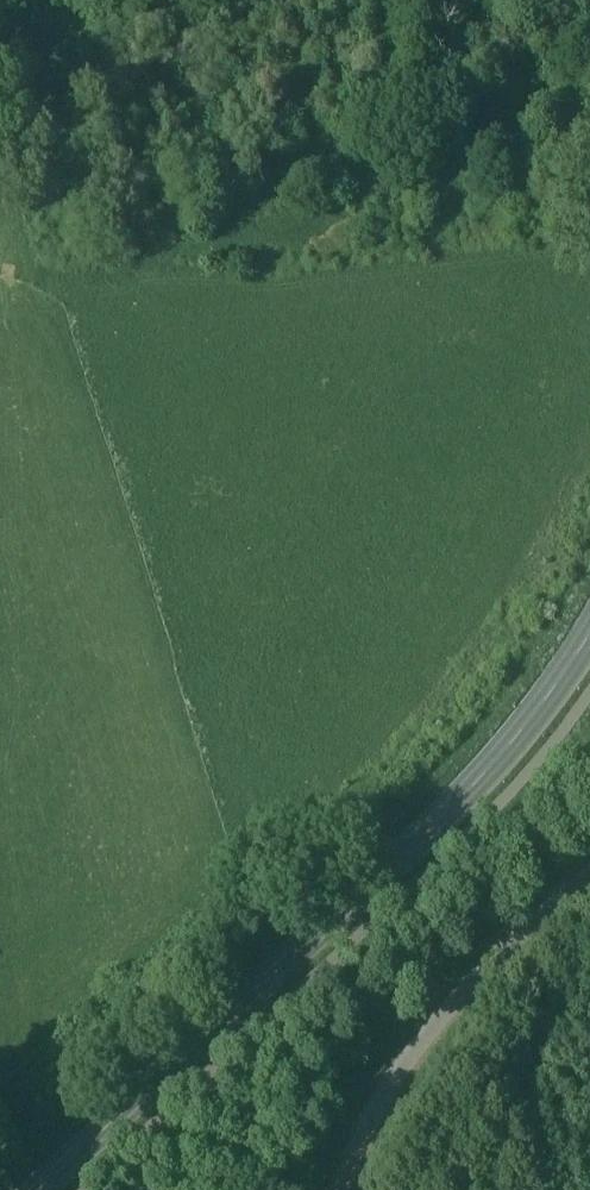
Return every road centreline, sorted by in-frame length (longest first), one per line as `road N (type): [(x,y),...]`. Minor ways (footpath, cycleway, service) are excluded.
road 1 (tertiary): [(39,1189),(447,813),(505,751),(589,637)]
road 2 (track): [(347,1189),(359,1155),(405,1082),(490,973),(589,878)]

